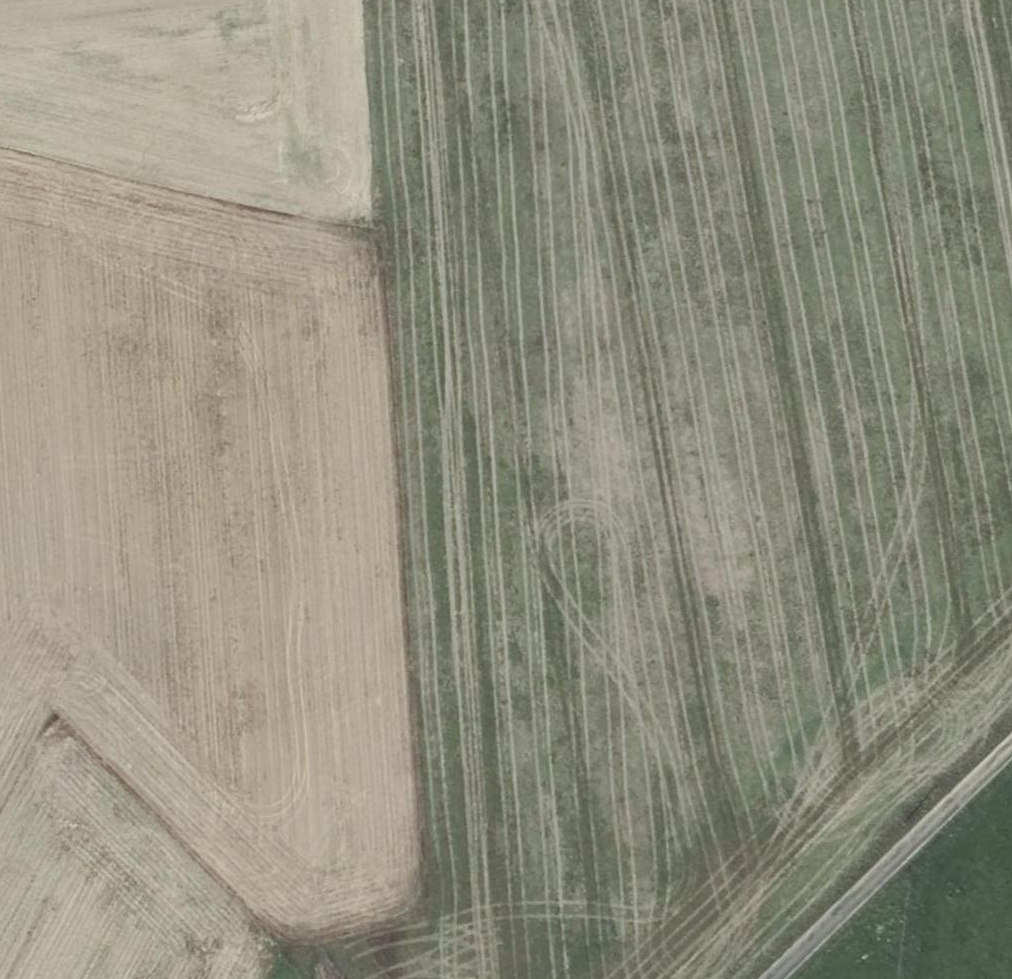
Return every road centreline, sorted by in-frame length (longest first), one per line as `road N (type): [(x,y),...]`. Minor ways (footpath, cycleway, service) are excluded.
road 1 (unclassified): [(771,978),(1011,742)]

